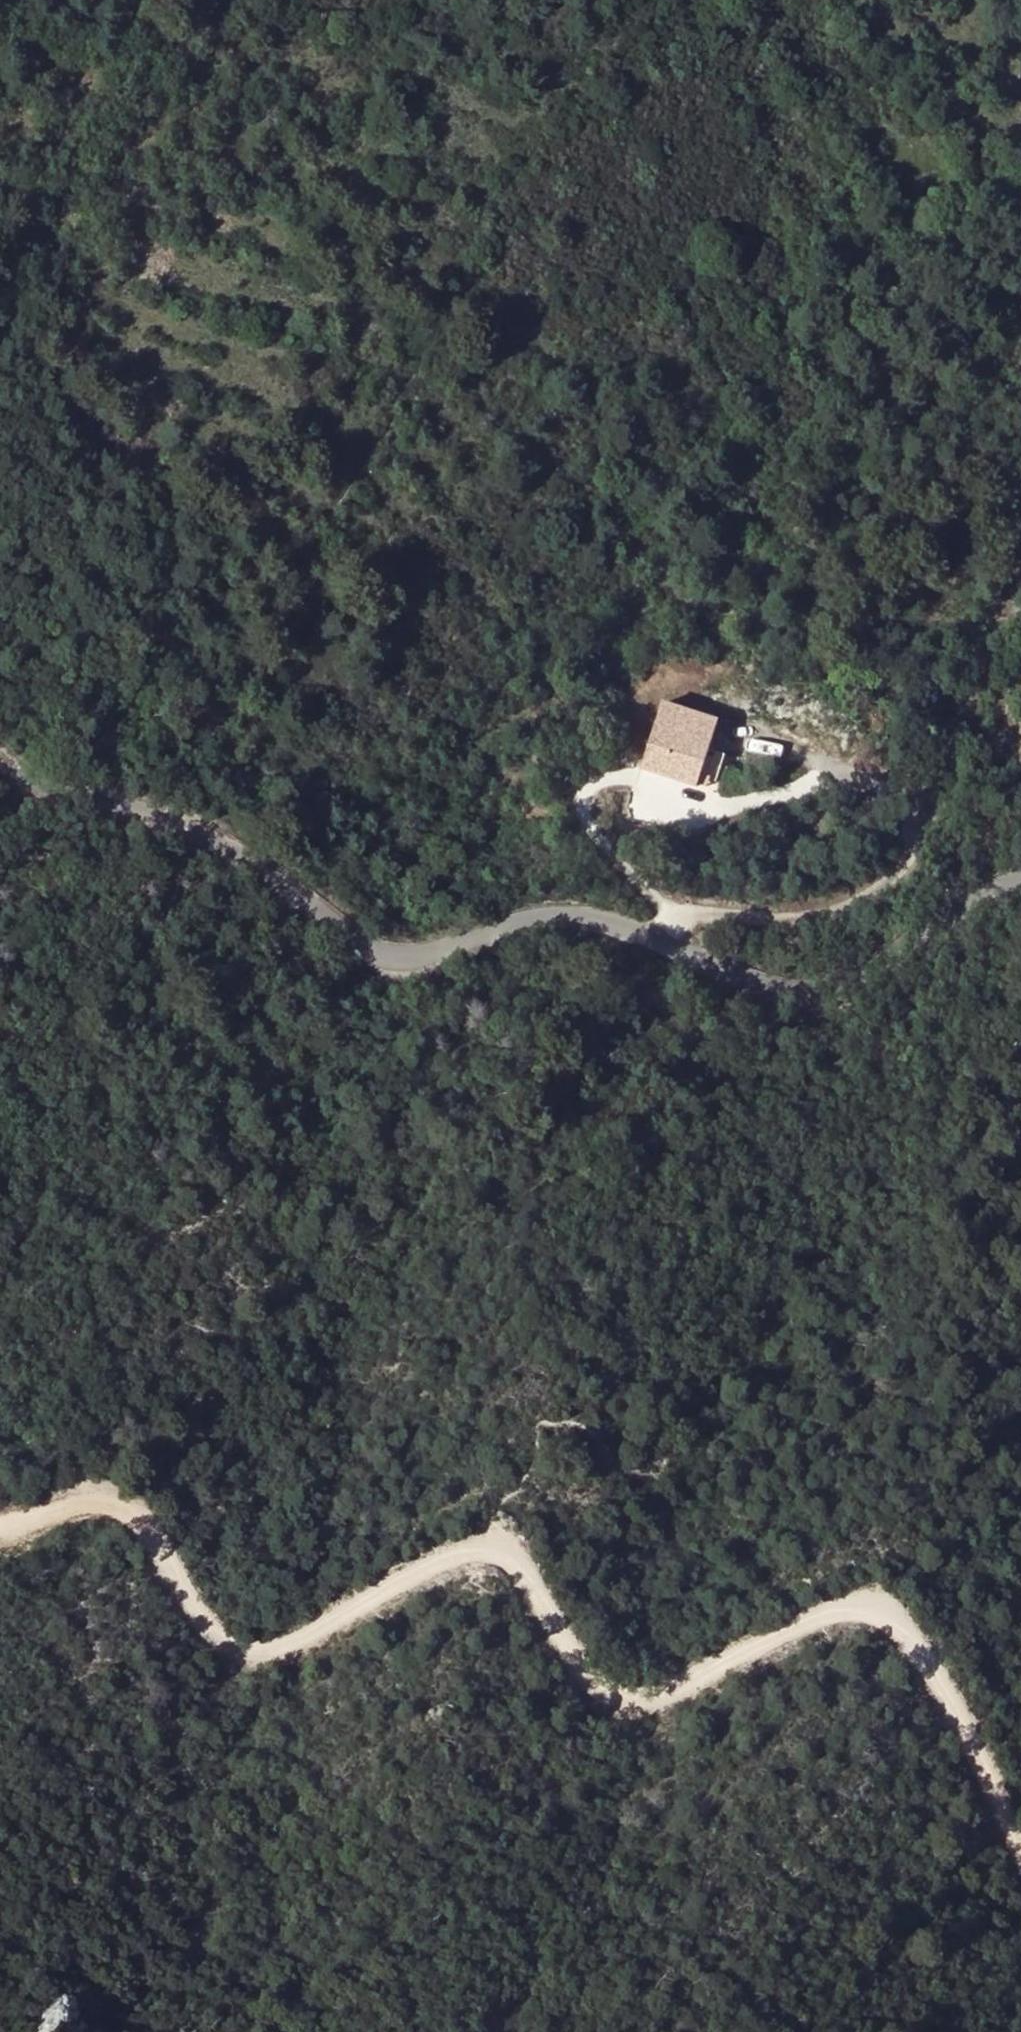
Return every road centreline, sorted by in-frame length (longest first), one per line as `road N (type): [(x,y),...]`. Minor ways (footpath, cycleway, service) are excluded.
road 1 (track): [(1020,1836),(901,1626),(877,1616),(843,1616),(656,1699),(632,1700),(597,1693),(527,1578),(500,1558),(461,1558),(275,1649),(243,1655),(212,1638),(132,1515),(92,1507),(0,1527)]
road 2 (residential): [(0,775),(158,822),(225,853),(366,953),(409,961),(539,917),(583,920),(772,992),(834,993),(958,907),(1020,882)]

